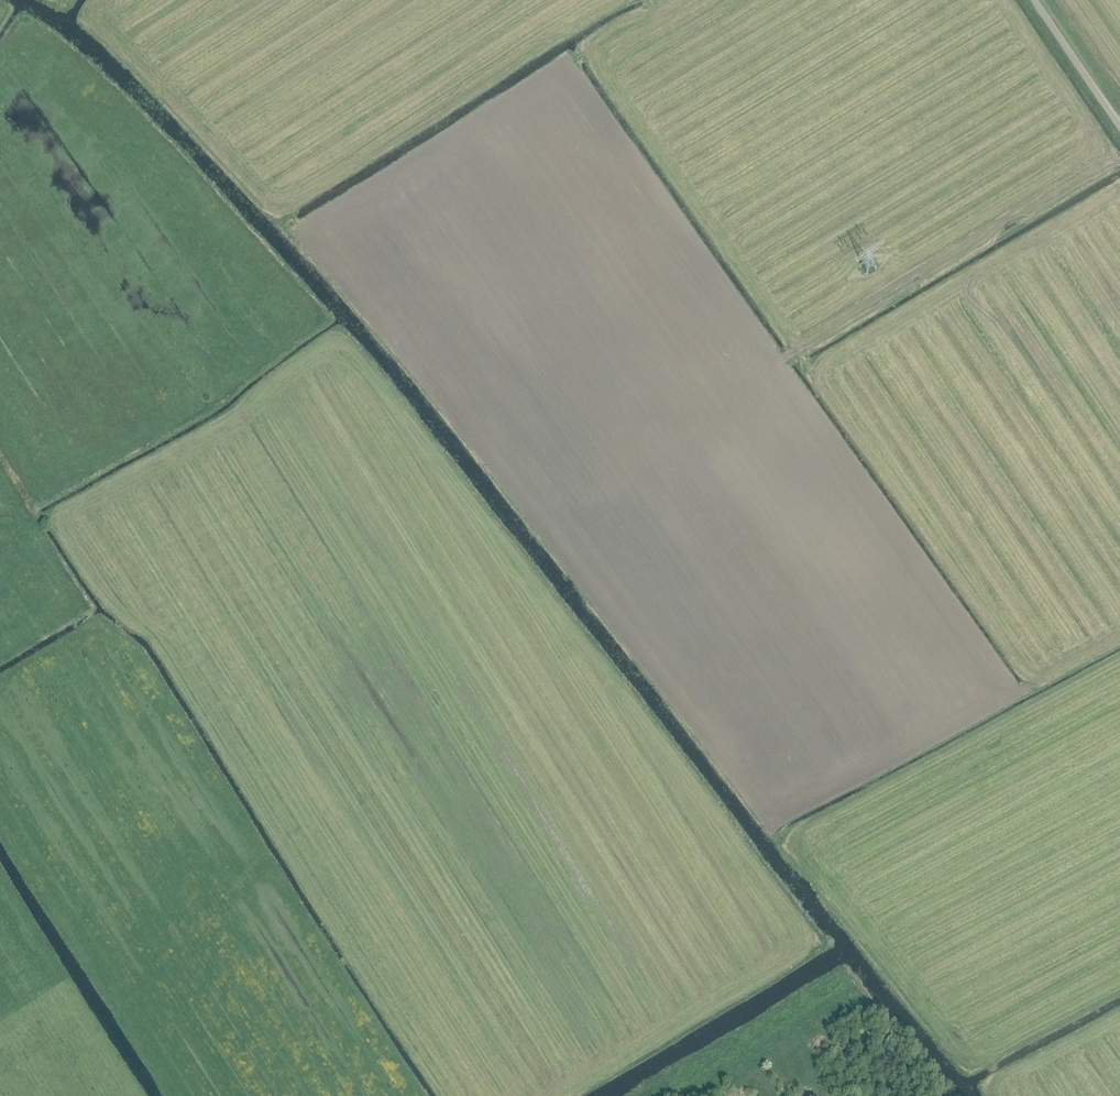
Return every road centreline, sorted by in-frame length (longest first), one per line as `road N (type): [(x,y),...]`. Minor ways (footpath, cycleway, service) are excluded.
road 1 (unclassified): [(1119,129),(1032,0)]

